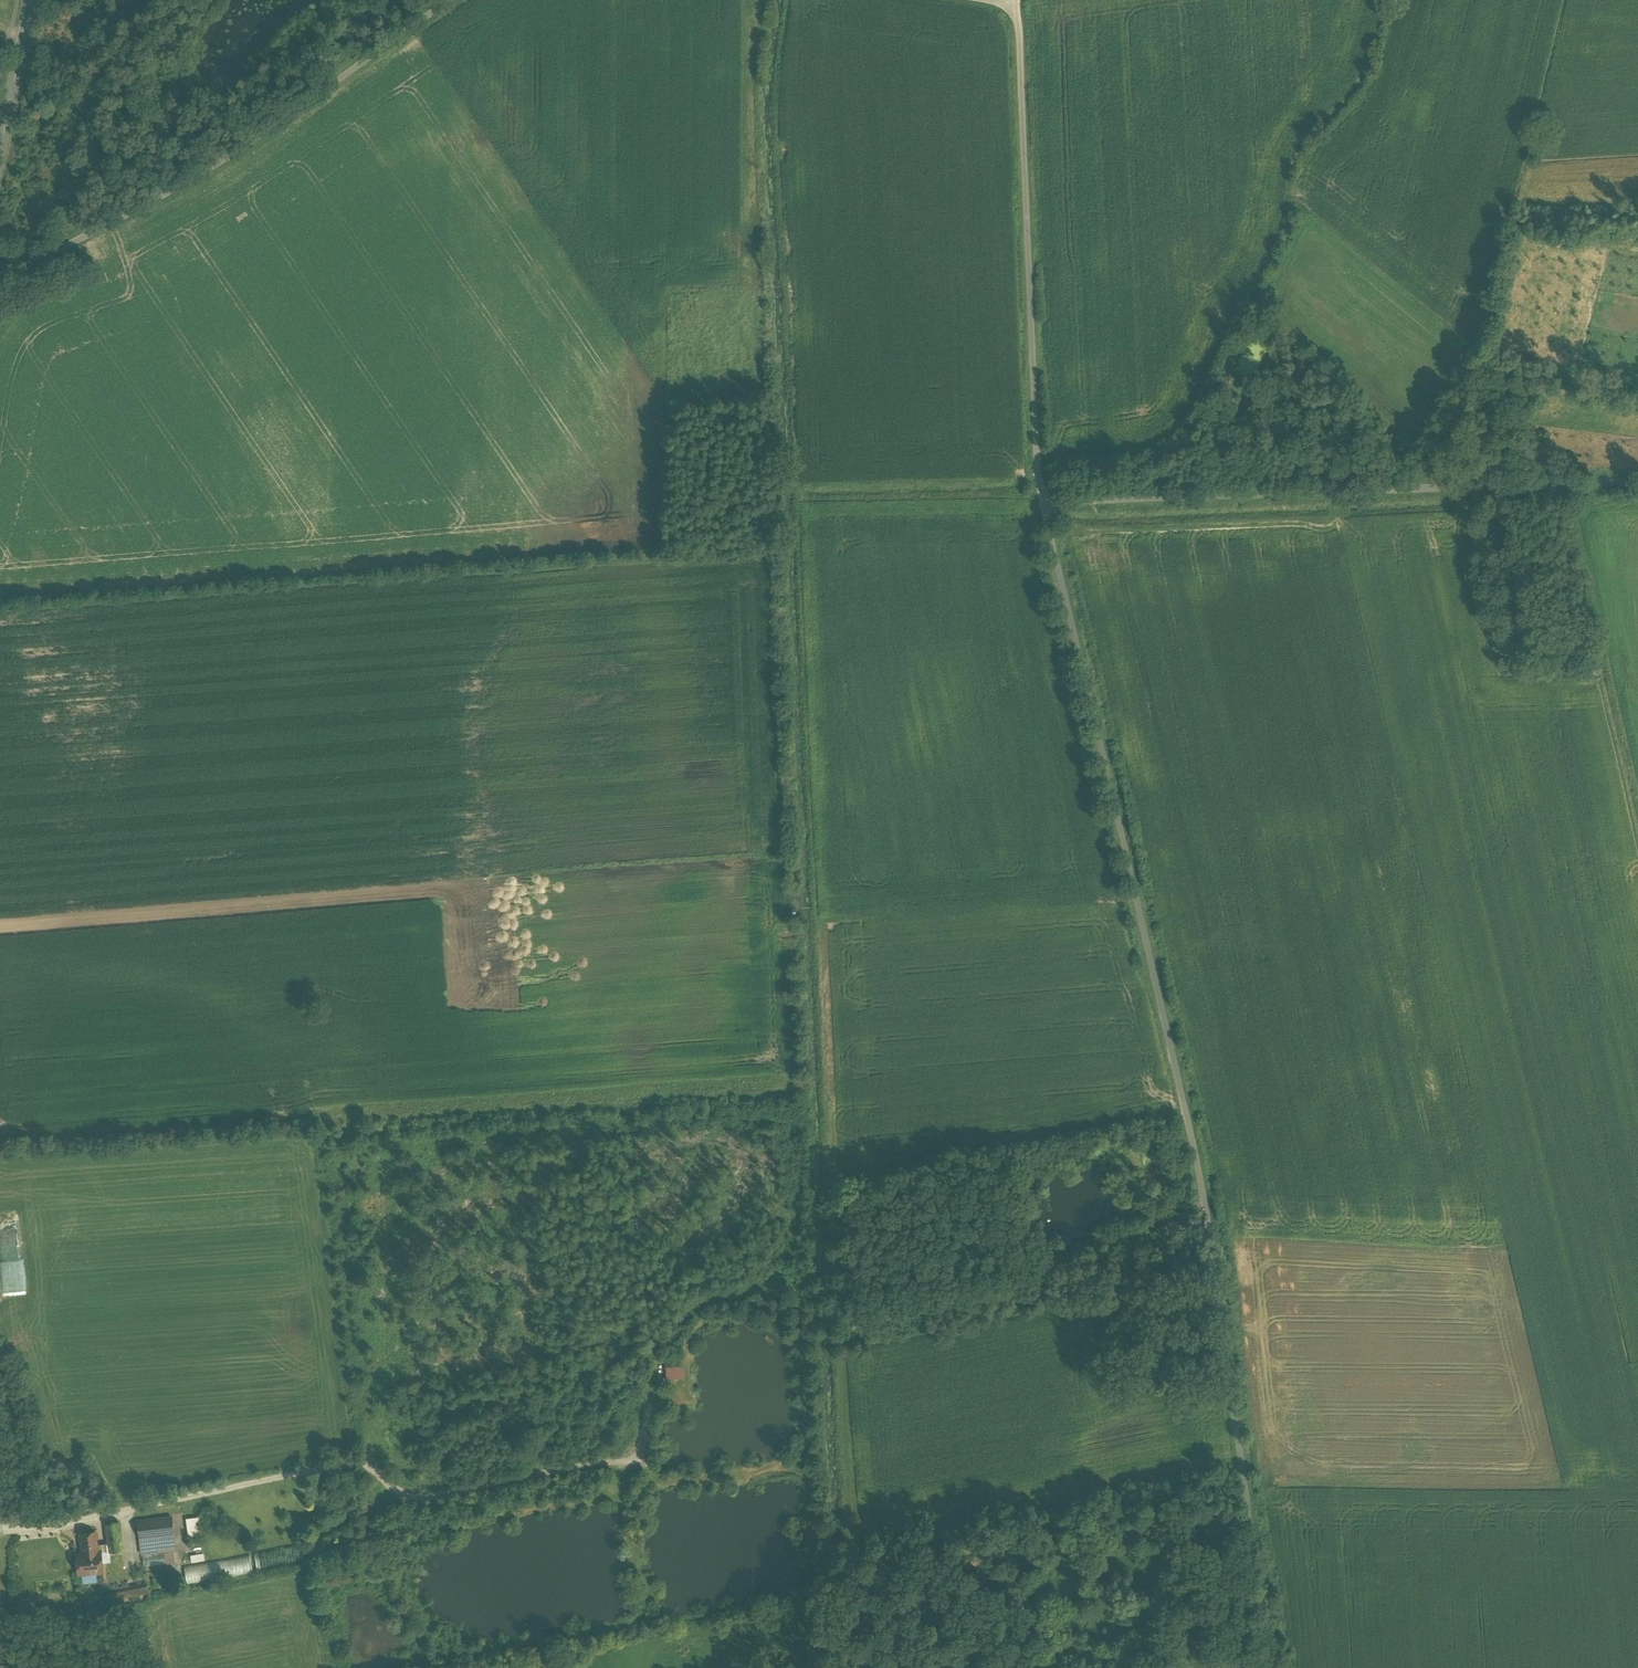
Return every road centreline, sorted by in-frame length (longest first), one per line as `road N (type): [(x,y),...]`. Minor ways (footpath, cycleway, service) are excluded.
road 1 (unclassified): [(1270,1667),(1207,1201),(1042,504)]
road 2 (unclassified): [(1637,482),(1042,504)]
road 3 (unclassified): [(1042,504),(1018,5),(983,0)]
road 4 (unclassified): [(452,0),(207,172),(0,280)]
road 5 (tertiary): [(33,0),(0,155)]

